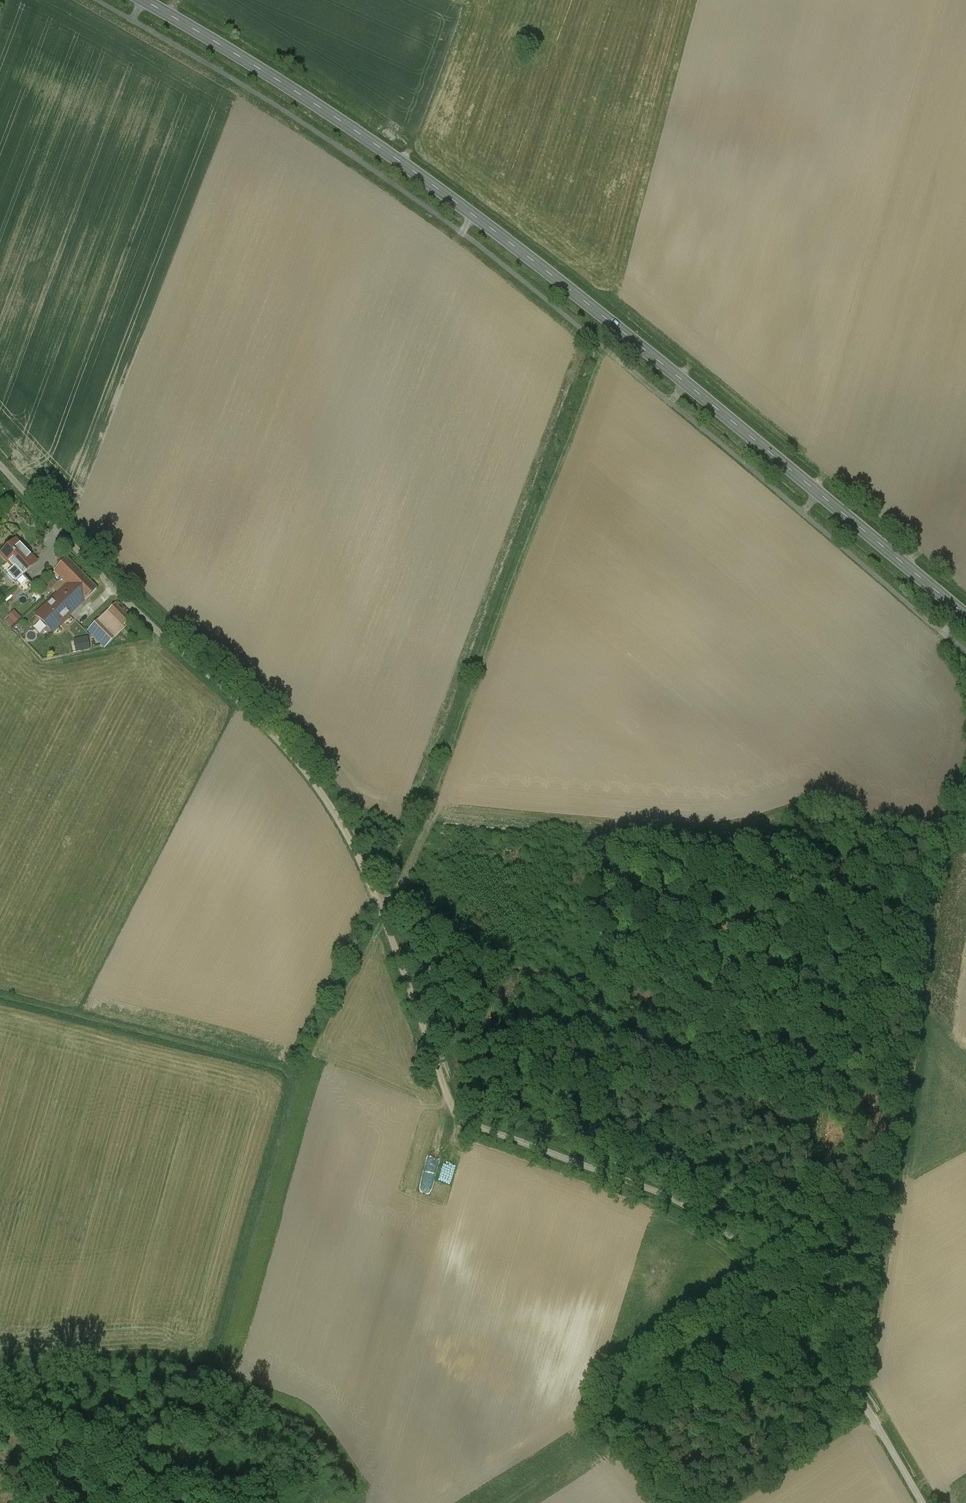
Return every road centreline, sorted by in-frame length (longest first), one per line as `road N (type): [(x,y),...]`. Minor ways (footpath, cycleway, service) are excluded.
road 1 (unclassified): [(0,462),(161,633),(292,755),(329,804),(362,866),(462,1123),(670,1196),(725,1231),(794,1300),(921,1502)]
road 2 (secondary): [(965,616),(465,210),(143,0)]

